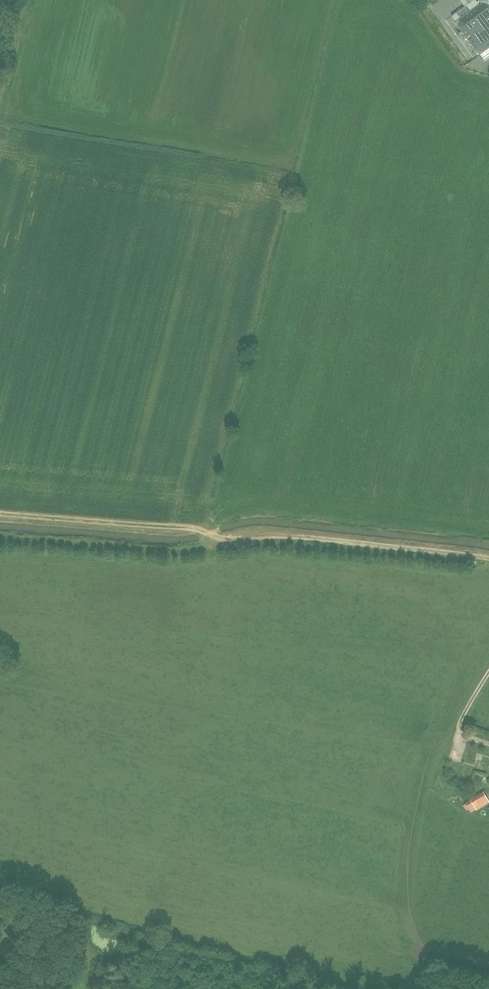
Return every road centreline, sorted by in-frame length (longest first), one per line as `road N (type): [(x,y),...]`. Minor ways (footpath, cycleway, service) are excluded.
road 1 (track): [(488,560),(275,536),(227,542),(192,528),(0,514)]

